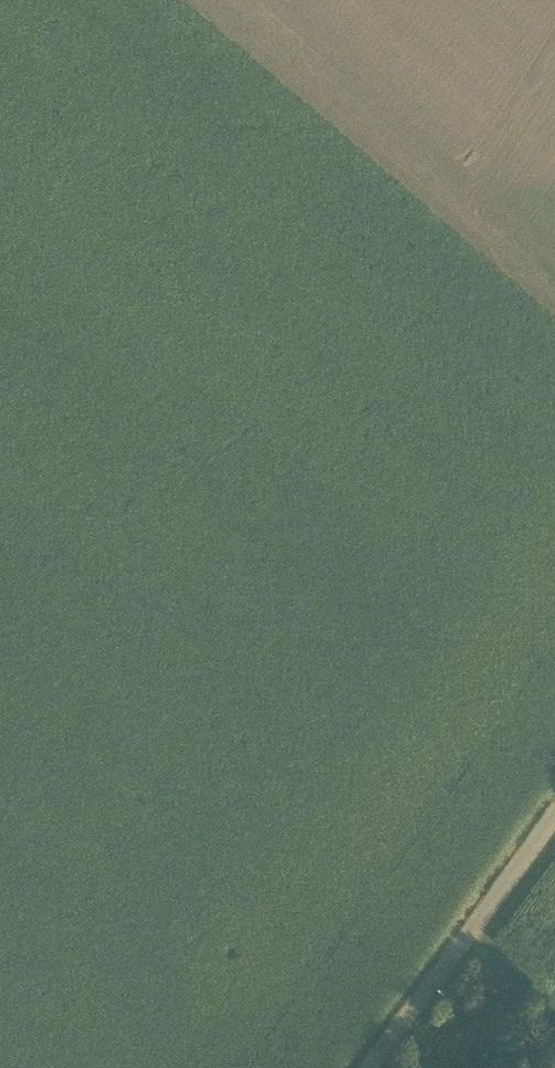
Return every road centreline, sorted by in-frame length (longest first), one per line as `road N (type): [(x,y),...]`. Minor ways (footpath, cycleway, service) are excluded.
road 1 (unclassified): [(364,1067),(554,811)]

